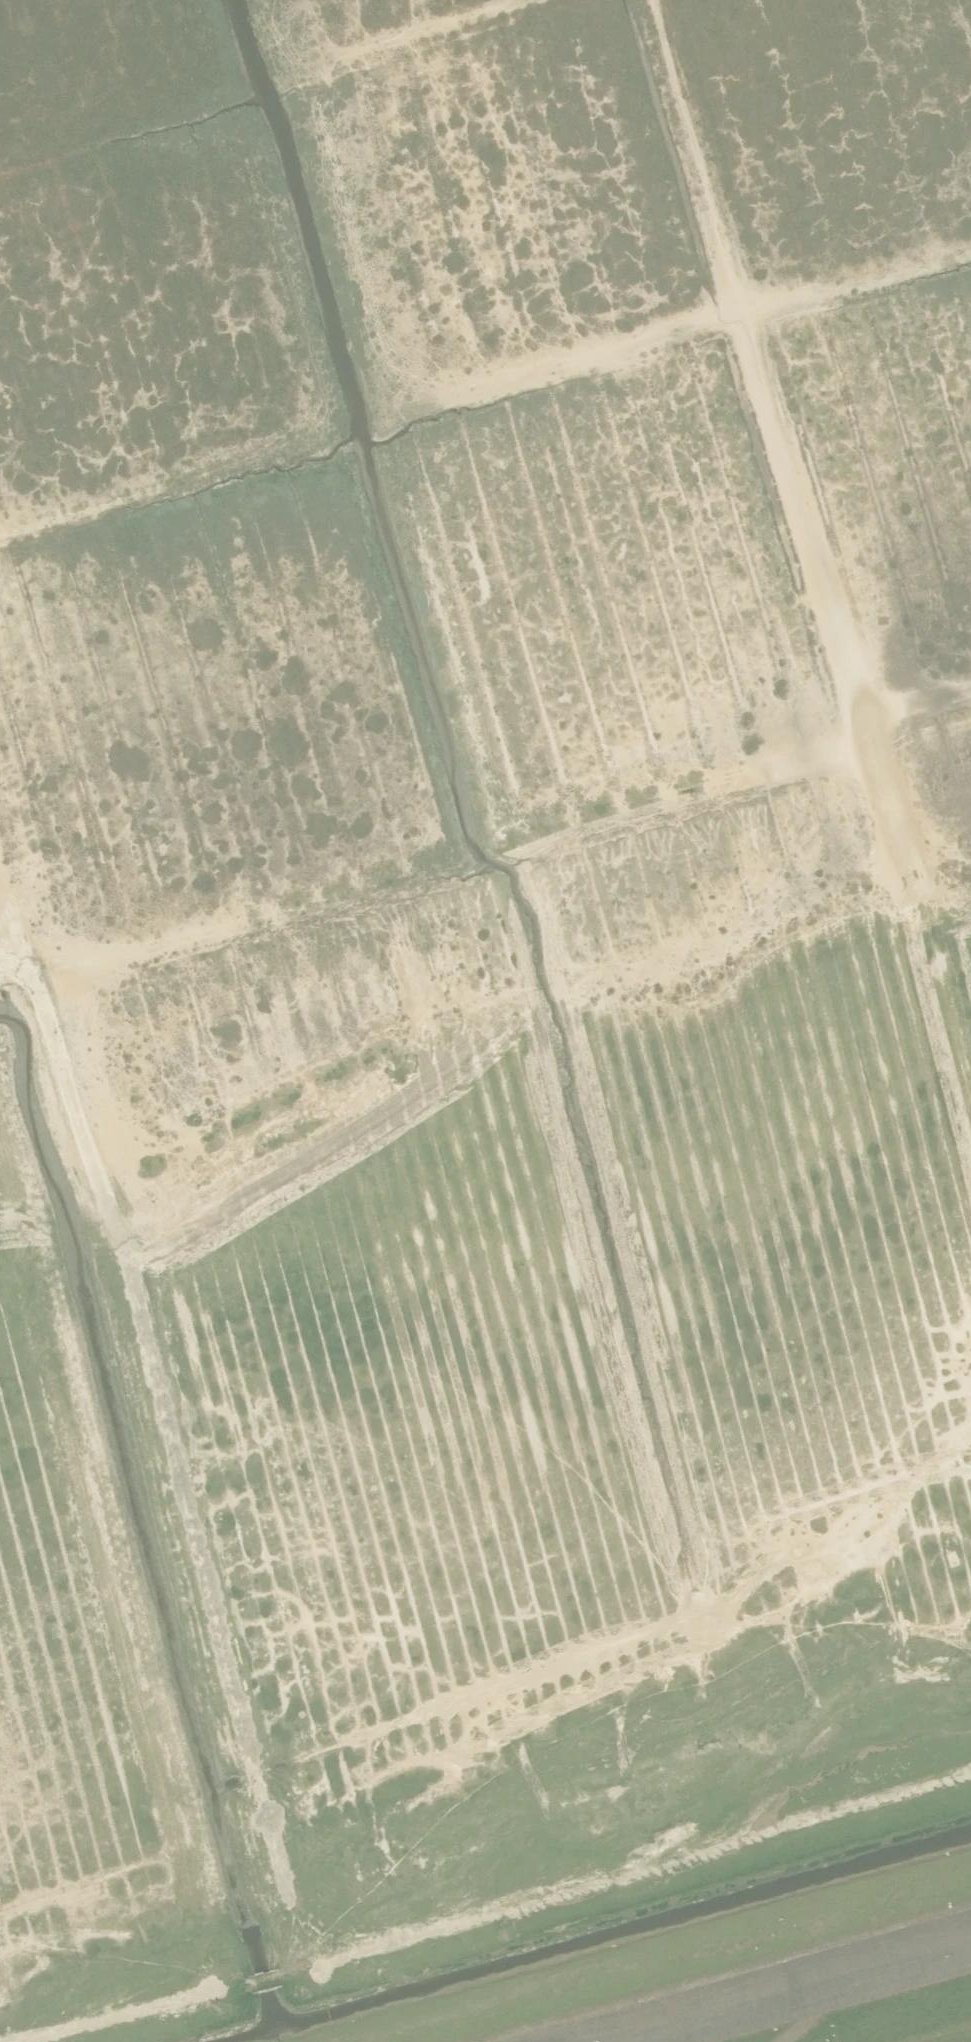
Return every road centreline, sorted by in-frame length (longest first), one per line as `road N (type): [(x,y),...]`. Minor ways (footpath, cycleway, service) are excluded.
road 1 (track): [(686,2041),(970,1965)]

